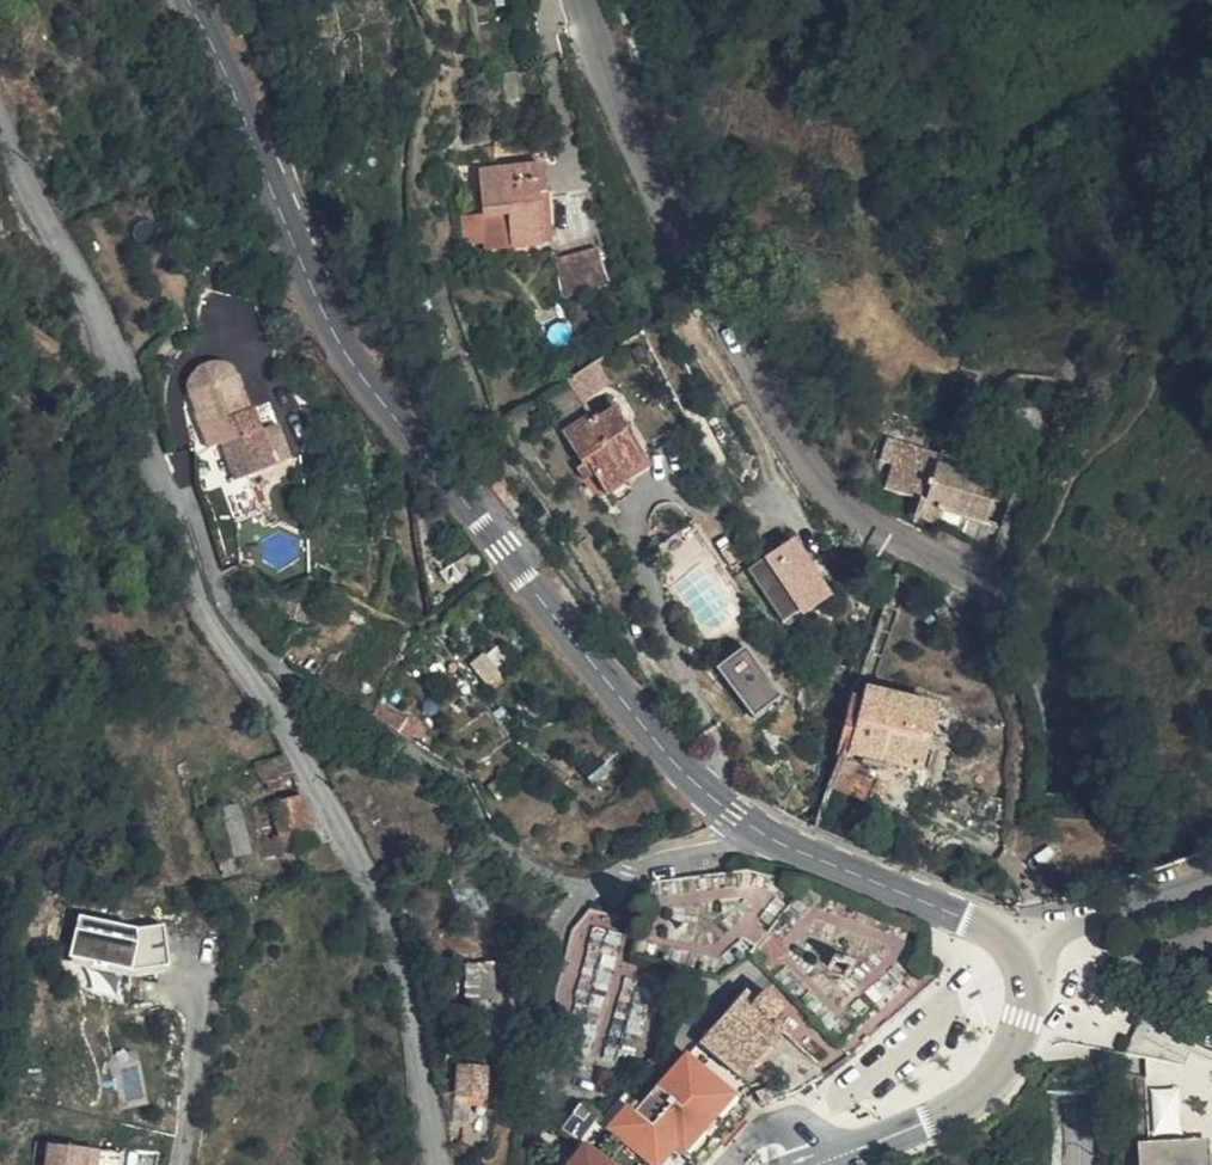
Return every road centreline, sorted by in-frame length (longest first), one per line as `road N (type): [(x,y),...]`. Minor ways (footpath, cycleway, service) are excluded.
road 1 (tertiary): [(586,0),(642,158),(801,444),(829,484),(970,596),(1012,620),(1044,659),(1063,782),(1084,1164)]
road 2 (secondary): [(1025,956),(970,919),(766,835),(668,747),(332,318),(192,0)]
road 3 (residential): [(439,1164),(397,963),(358,859),(276,707),(205,612),(85,292),(0,118)]
road 4 (track): [(574,887),(534,871),(485,820),(464,783),(428,754),(297,678),(241,620),(222,639)]
road 5 (secondary): [(819,1163),(931,1122),(1002,1074),(1031,995),(1025,956)]
road 6 (residential): [(1025,956),(1078,924),(1211,873)]

